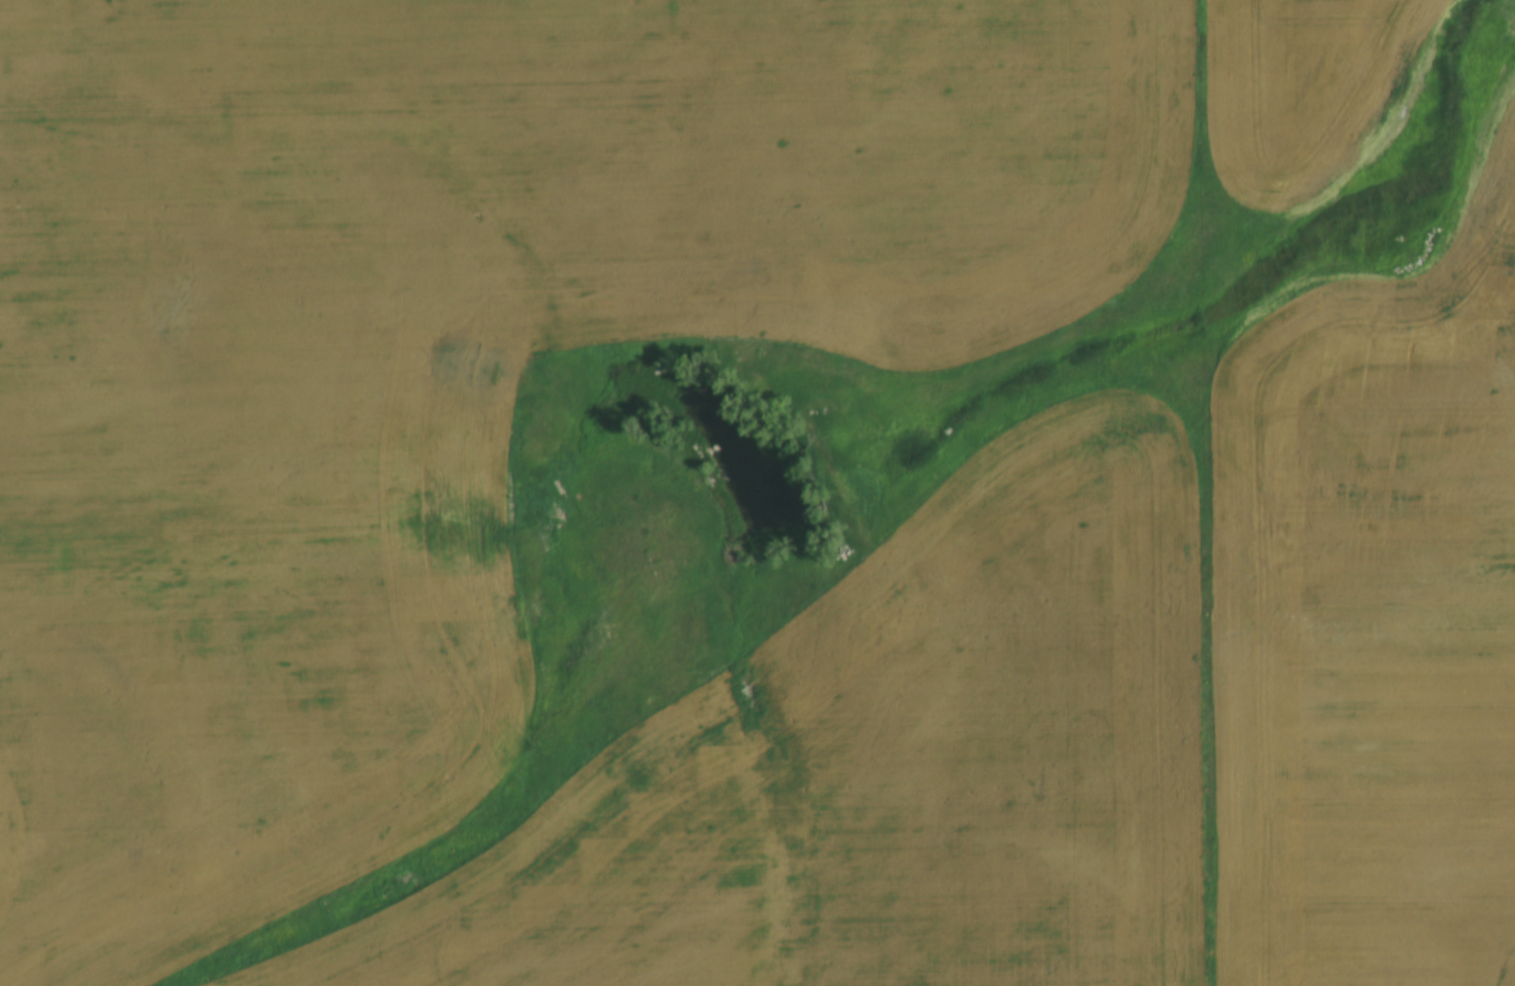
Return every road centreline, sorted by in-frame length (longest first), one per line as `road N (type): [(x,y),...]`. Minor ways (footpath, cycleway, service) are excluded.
road 1 (track): [(1215,0),(1233,985)]

